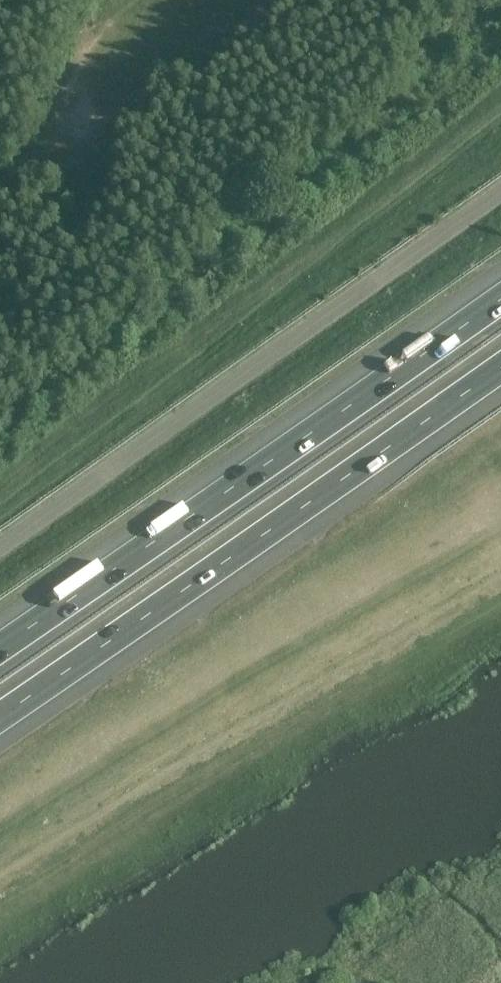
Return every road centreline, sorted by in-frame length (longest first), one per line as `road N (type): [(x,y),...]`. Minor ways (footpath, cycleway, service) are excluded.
road 1 (unclassified): [(500,187),(0,545)]
road 2 (motorway): [(500,294),(0,644)]
road 3 (motorway): [(0,721),(500,373)]

